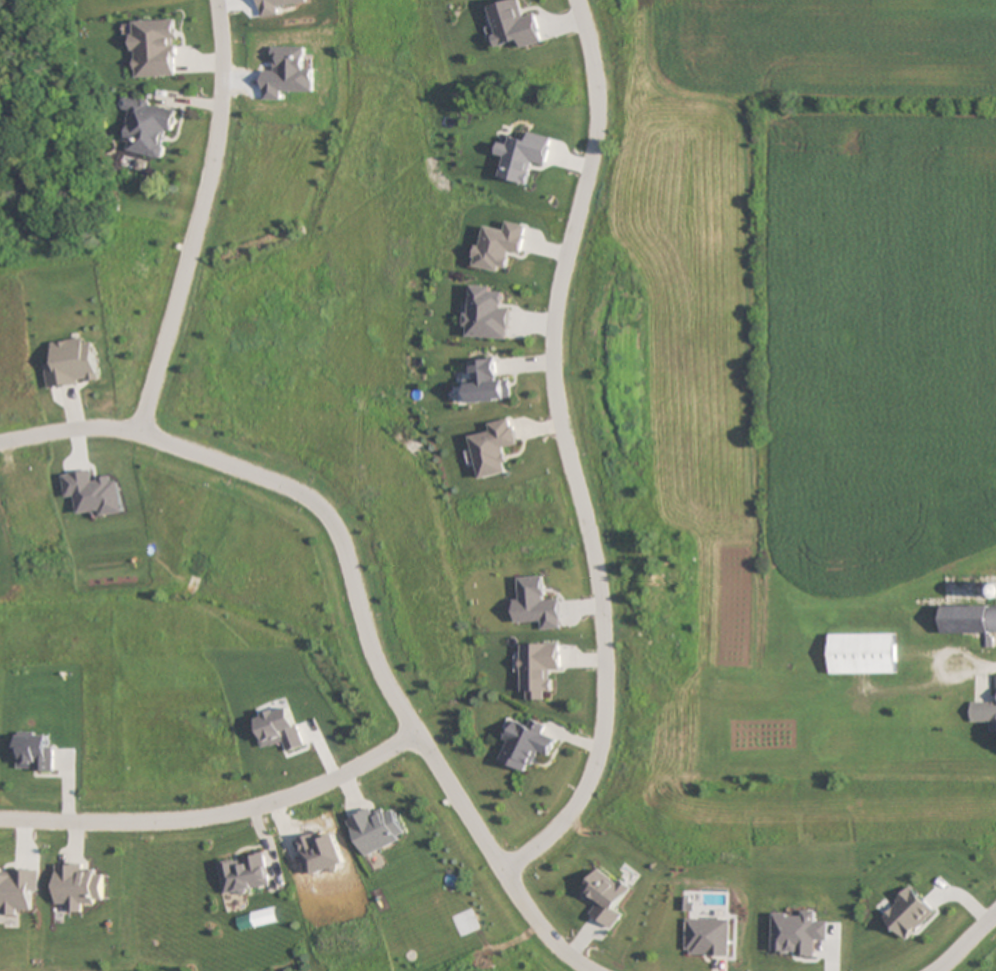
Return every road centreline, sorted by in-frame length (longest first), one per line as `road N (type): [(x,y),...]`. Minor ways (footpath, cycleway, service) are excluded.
road 1 (residential): [(500,867),(580,802),(603,719),(599,590),(549,359),(557,263),(595,119),(595,81),(575,0)]
road 2 (residential): [(588,970),(538,927),(380,677),(323,513),(299,496),(138,436),(92,428),(0,443)]
road 3 (residential): [(138,436),(219,122),(214,0)]
road 4 (residential): [(412,732),(344,776),(224,817),(0,821)]

